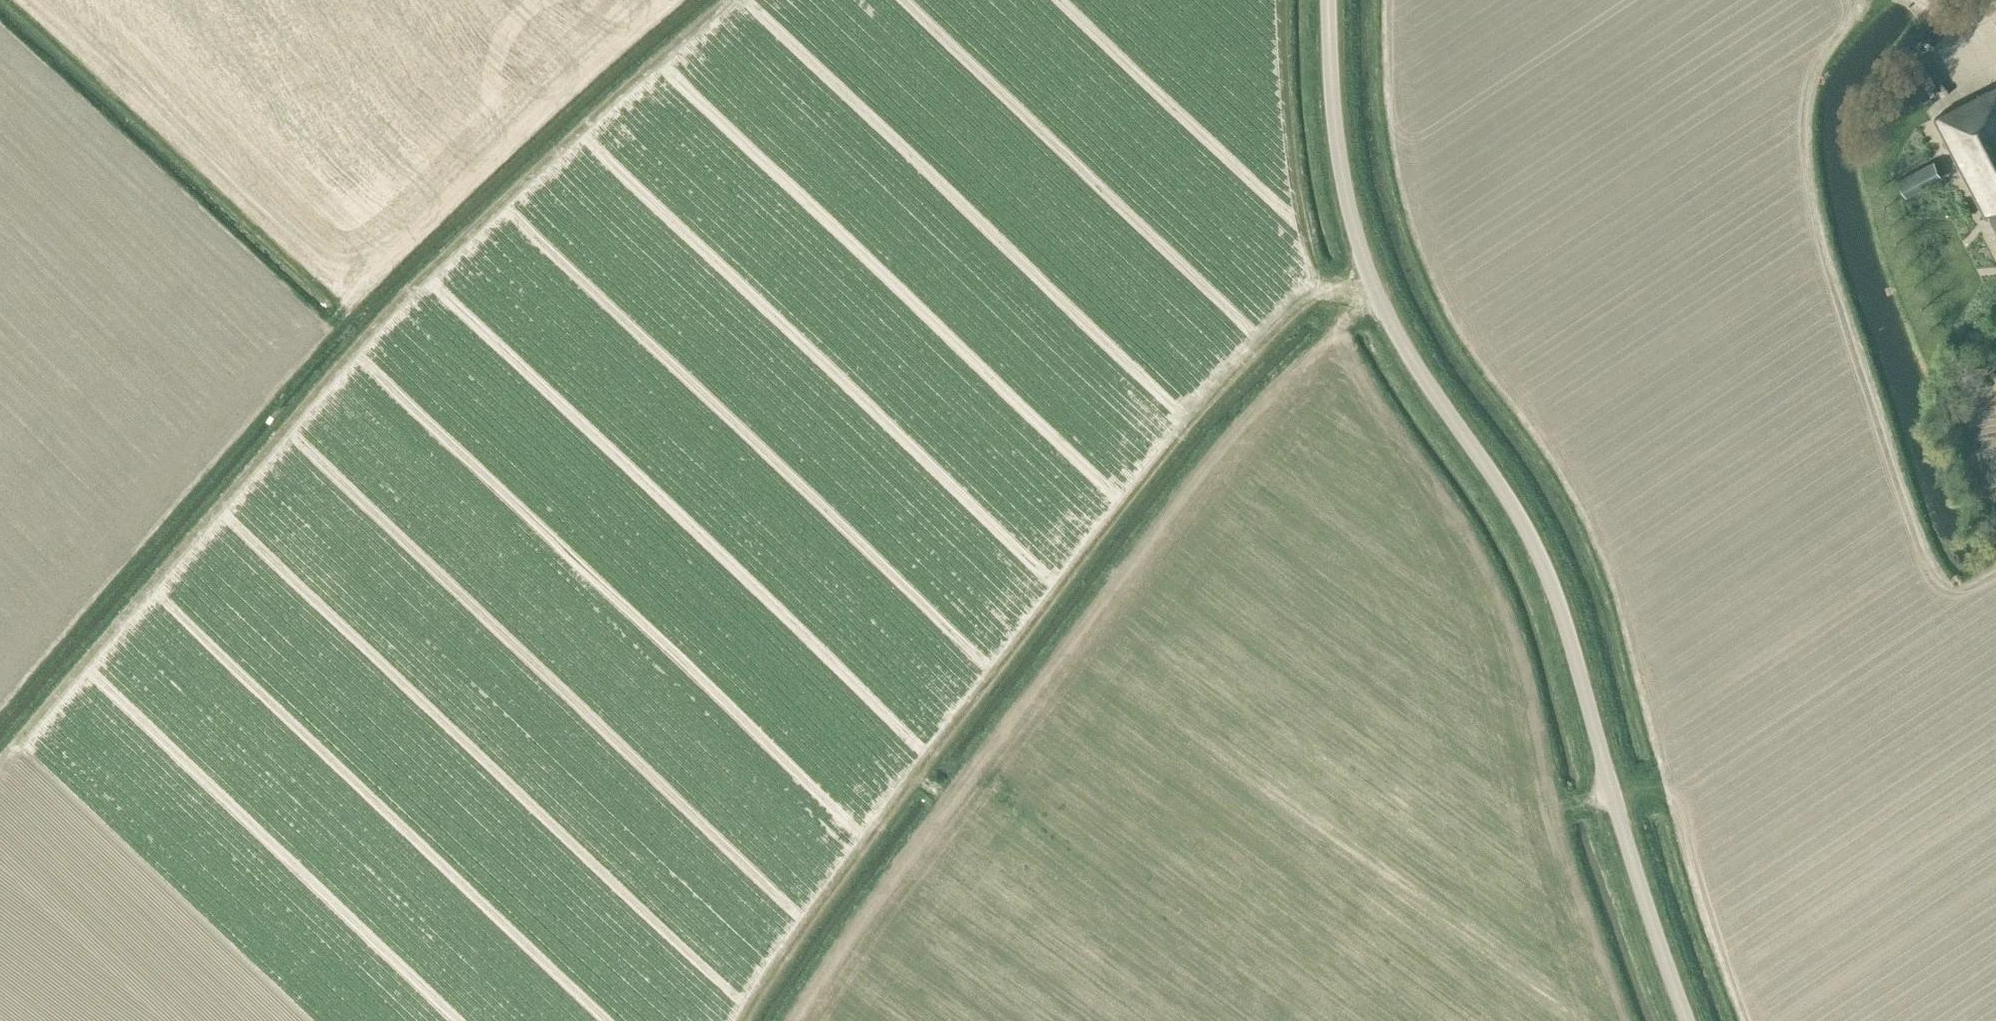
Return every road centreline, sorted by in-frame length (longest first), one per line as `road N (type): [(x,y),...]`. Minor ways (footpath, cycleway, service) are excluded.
road 1 (unclassified): [(1686,1020),(1570,653),(1509,507),(1429,401),(1354,255),(1332,153),(1327,0)]

